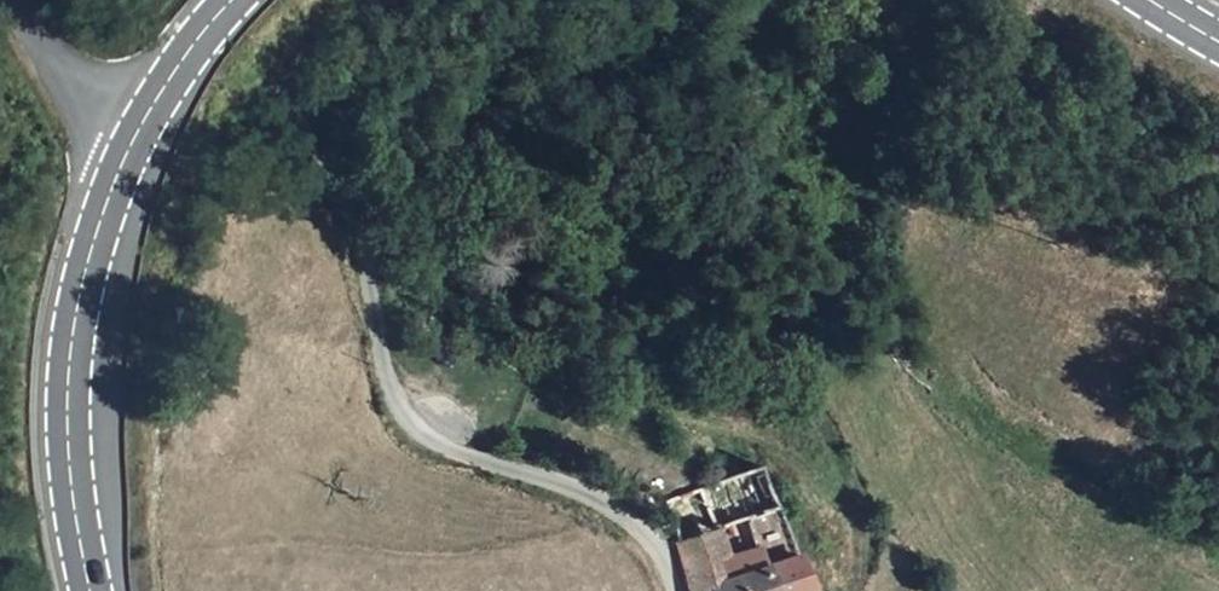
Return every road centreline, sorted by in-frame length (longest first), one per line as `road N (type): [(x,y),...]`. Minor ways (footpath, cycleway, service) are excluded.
road 1 (unclassified): [(196,0),(328,151),(357,215),(395,388),(413,424),(475,458),(583,491),(634,521),(674,590)]
road 2 (secondary): [(128,151),(102,219),(75,335),(76,483),(96,590)]
road 3 (unclassified): [(15,0),(71,88),(128,151)]
road 4 (secondary): [(226,0),(176,62),(128,151)]

